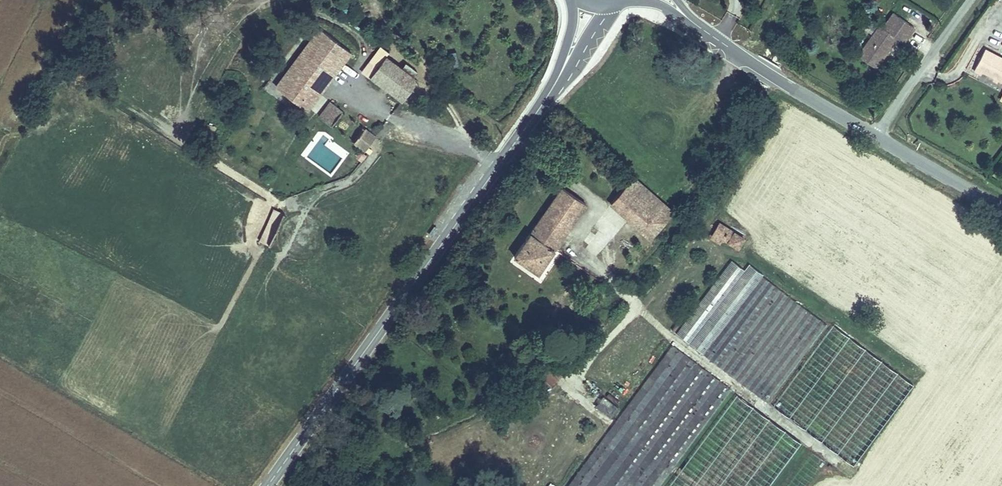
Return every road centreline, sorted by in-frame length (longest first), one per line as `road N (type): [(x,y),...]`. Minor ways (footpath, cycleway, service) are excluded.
road 1 (secondary): [(601,14),(267,485)]
road 2 (tertiary): [(876,137),(671,7)]
road 3 (unclassified): [(972,0),(876,137)]
road 4 (tertiary): [(1001,210),(876,137)]

